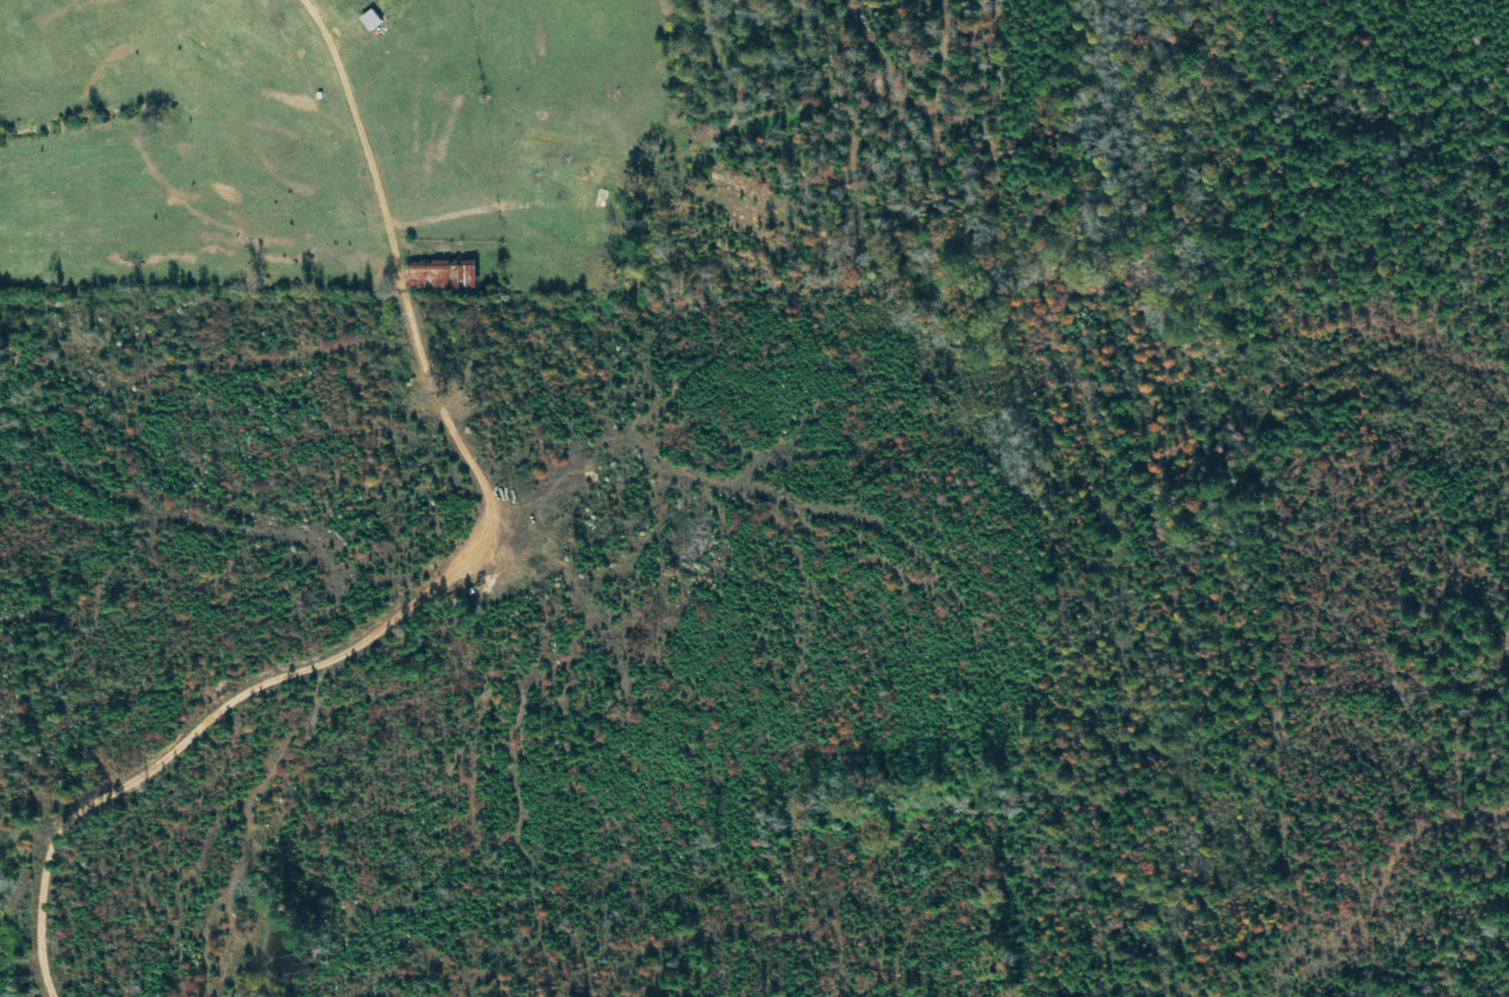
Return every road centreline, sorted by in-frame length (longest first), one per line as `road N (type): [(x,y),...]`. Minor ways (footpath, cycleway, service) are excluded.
road 1 (track): [(314,9),(375,171),(425,370),(477,474),(488,519),(469,556),(370,634),(242,690),(158,763),(67,822),(43,885),(40,959),(52,996)]

